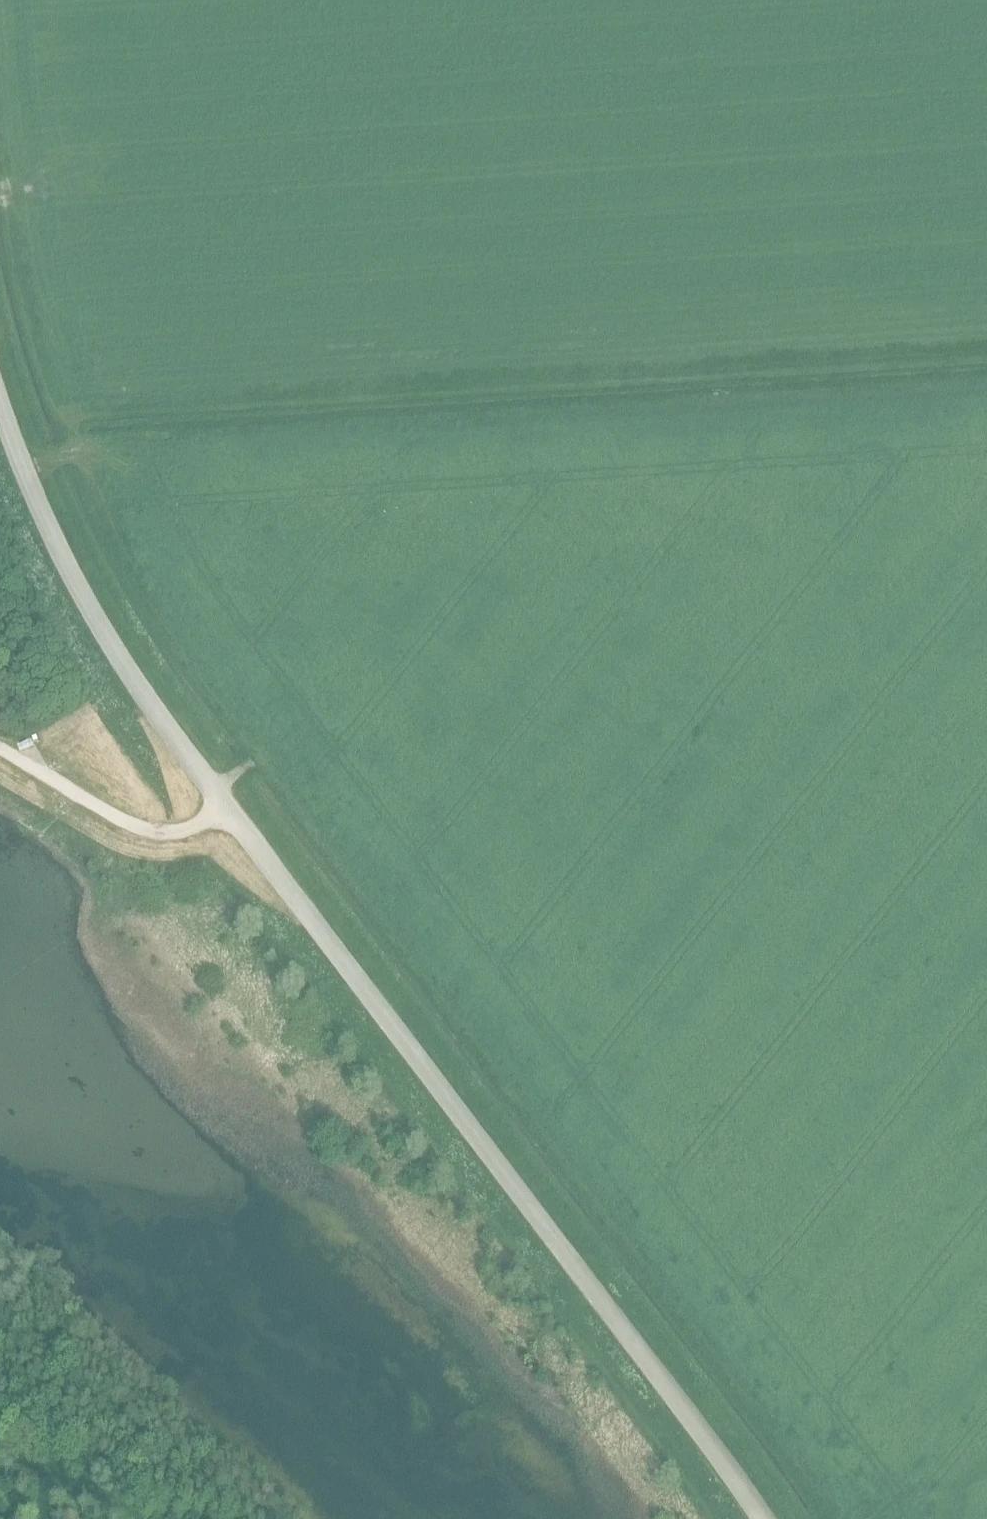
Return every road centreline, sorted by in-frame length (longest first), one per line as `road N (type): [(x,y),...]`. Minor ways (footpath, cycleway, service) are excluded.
road 1 (unclassified): [(747,1518),(112,660),(45,543),(0,434)]

